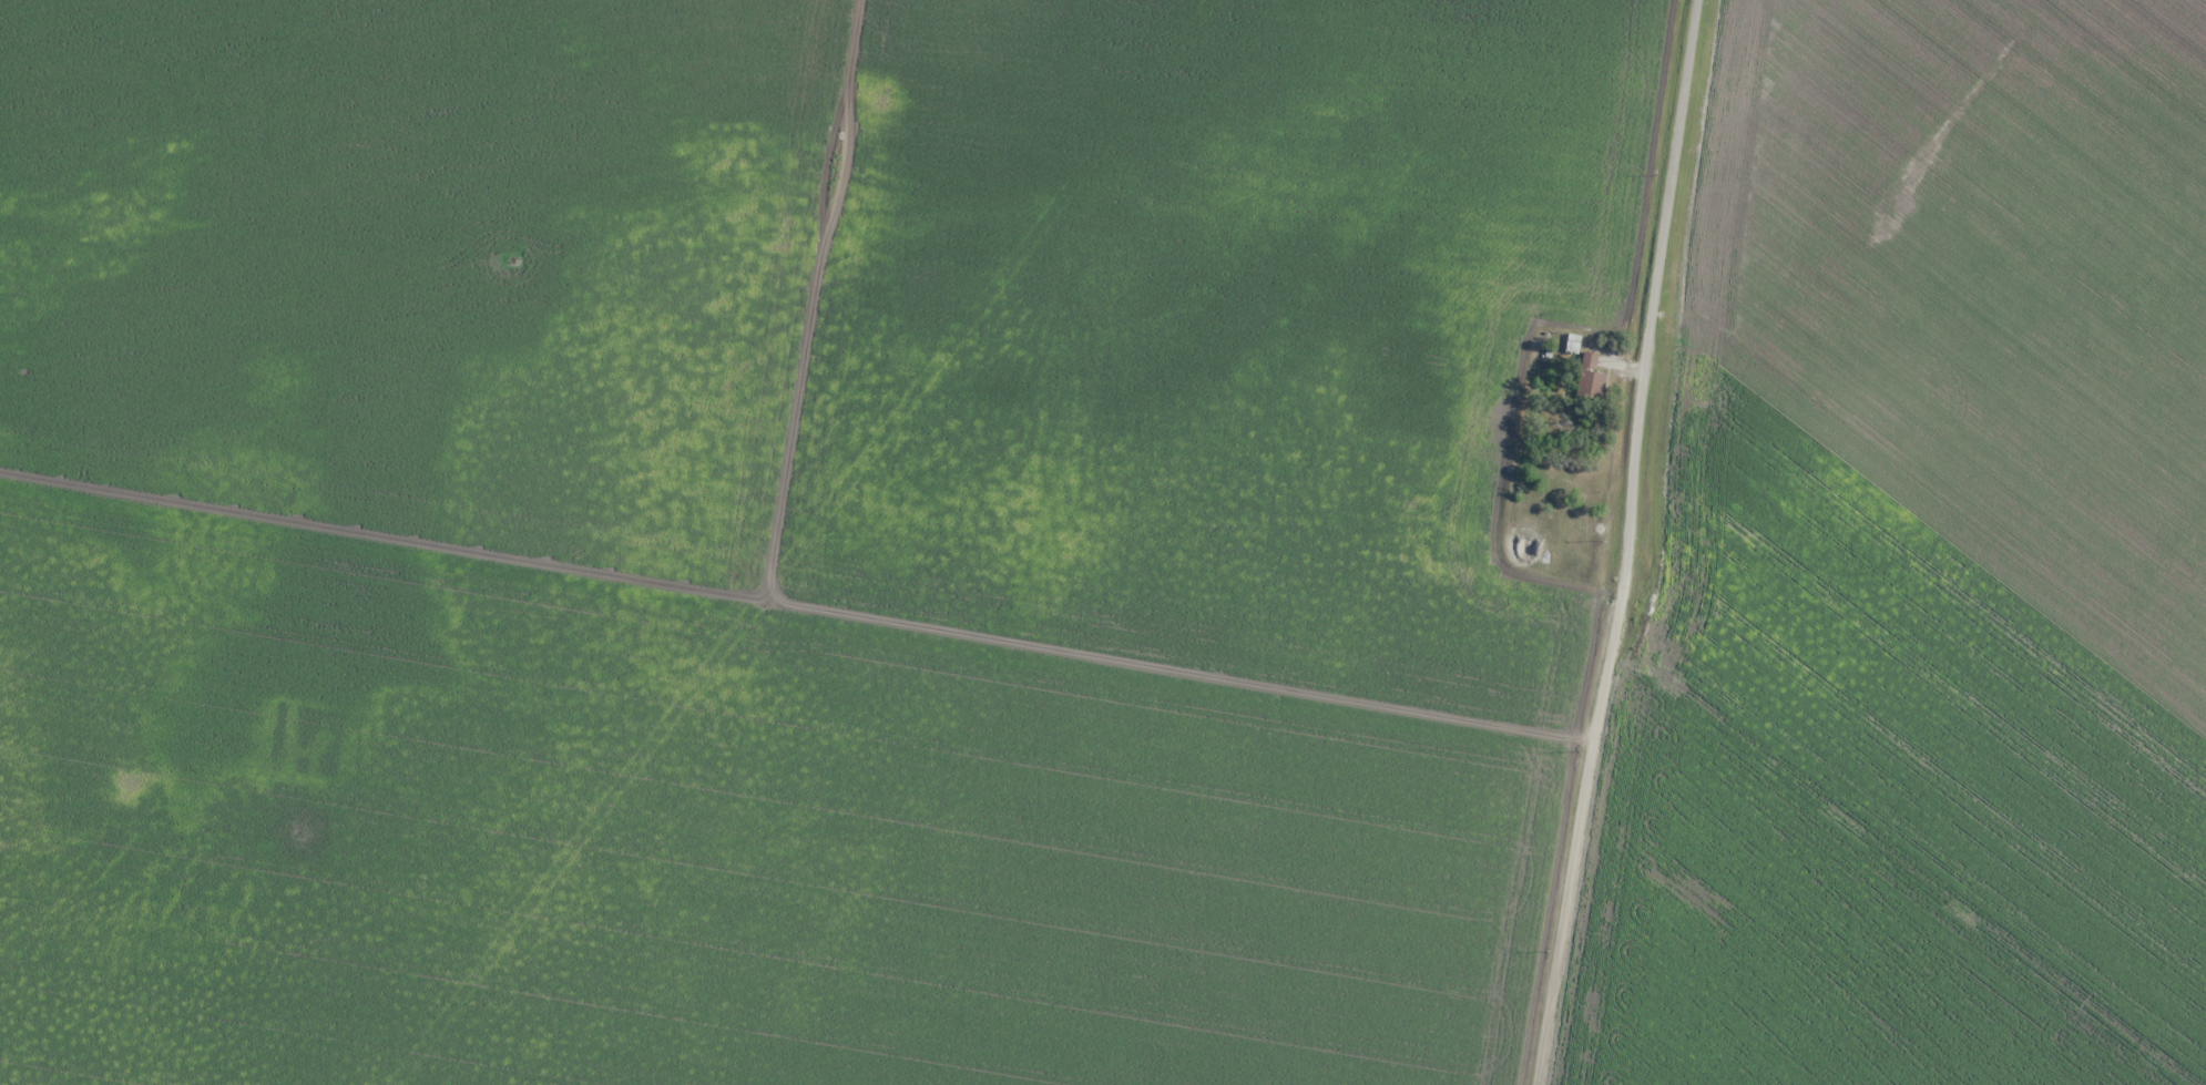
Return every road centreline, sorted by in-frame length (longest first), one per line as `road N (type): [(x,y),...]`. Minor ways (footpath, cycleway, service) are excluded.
road 1 (residential): [(1527,1084),(1689,0)]

